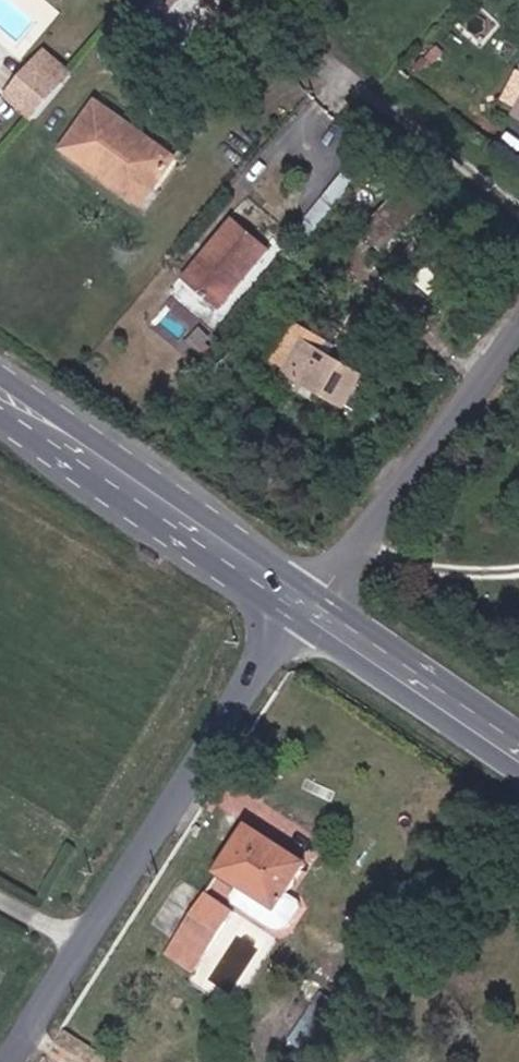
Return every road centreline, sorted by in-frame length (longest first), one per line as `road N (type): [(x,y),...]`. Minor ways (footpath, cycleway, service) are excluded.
road 1 (unclassified): [(304,606),(15,1061)]
road 2 (unclassified): [(518,301),(391,503),(304,606)]
road 3 (primary): [(304,606),(0,396)]
road 4 (primary): [(518,750),(304,606)]

